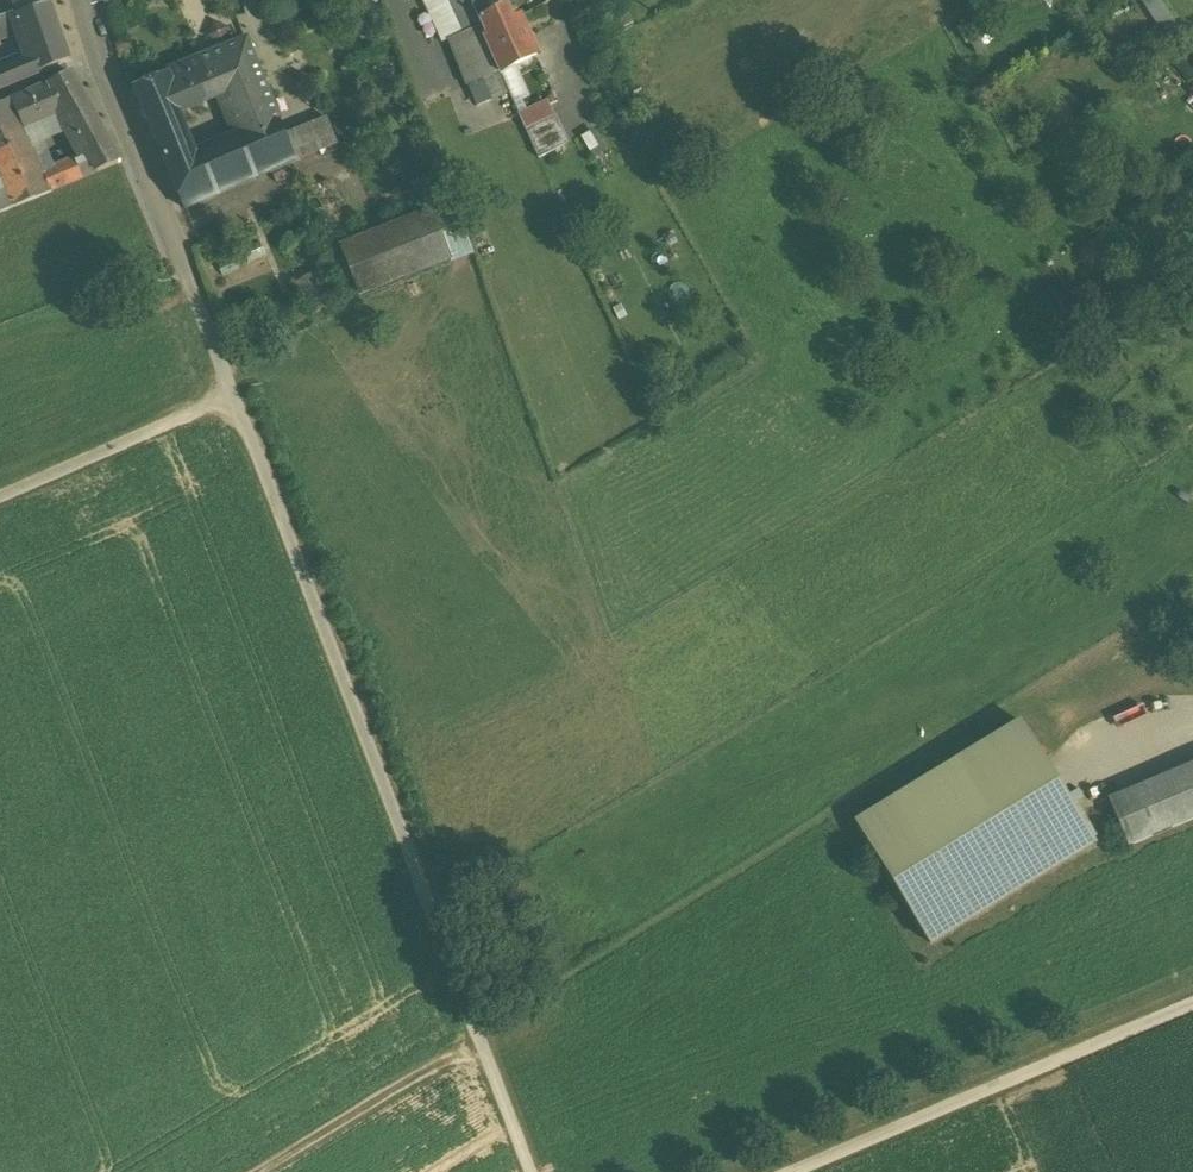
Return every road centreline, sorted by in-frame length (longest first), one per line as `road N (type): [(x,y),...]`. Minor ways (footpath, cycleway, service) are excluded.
road 1 (residential): [(85,0),(103,68),(533,1171)]
road 2 (track): [(793,1171),(1192,1002)]
road 3 (track): [(0,498),(232,398)]
road 4 (track): [(272,1171),(455,1061),(486,1056)]

